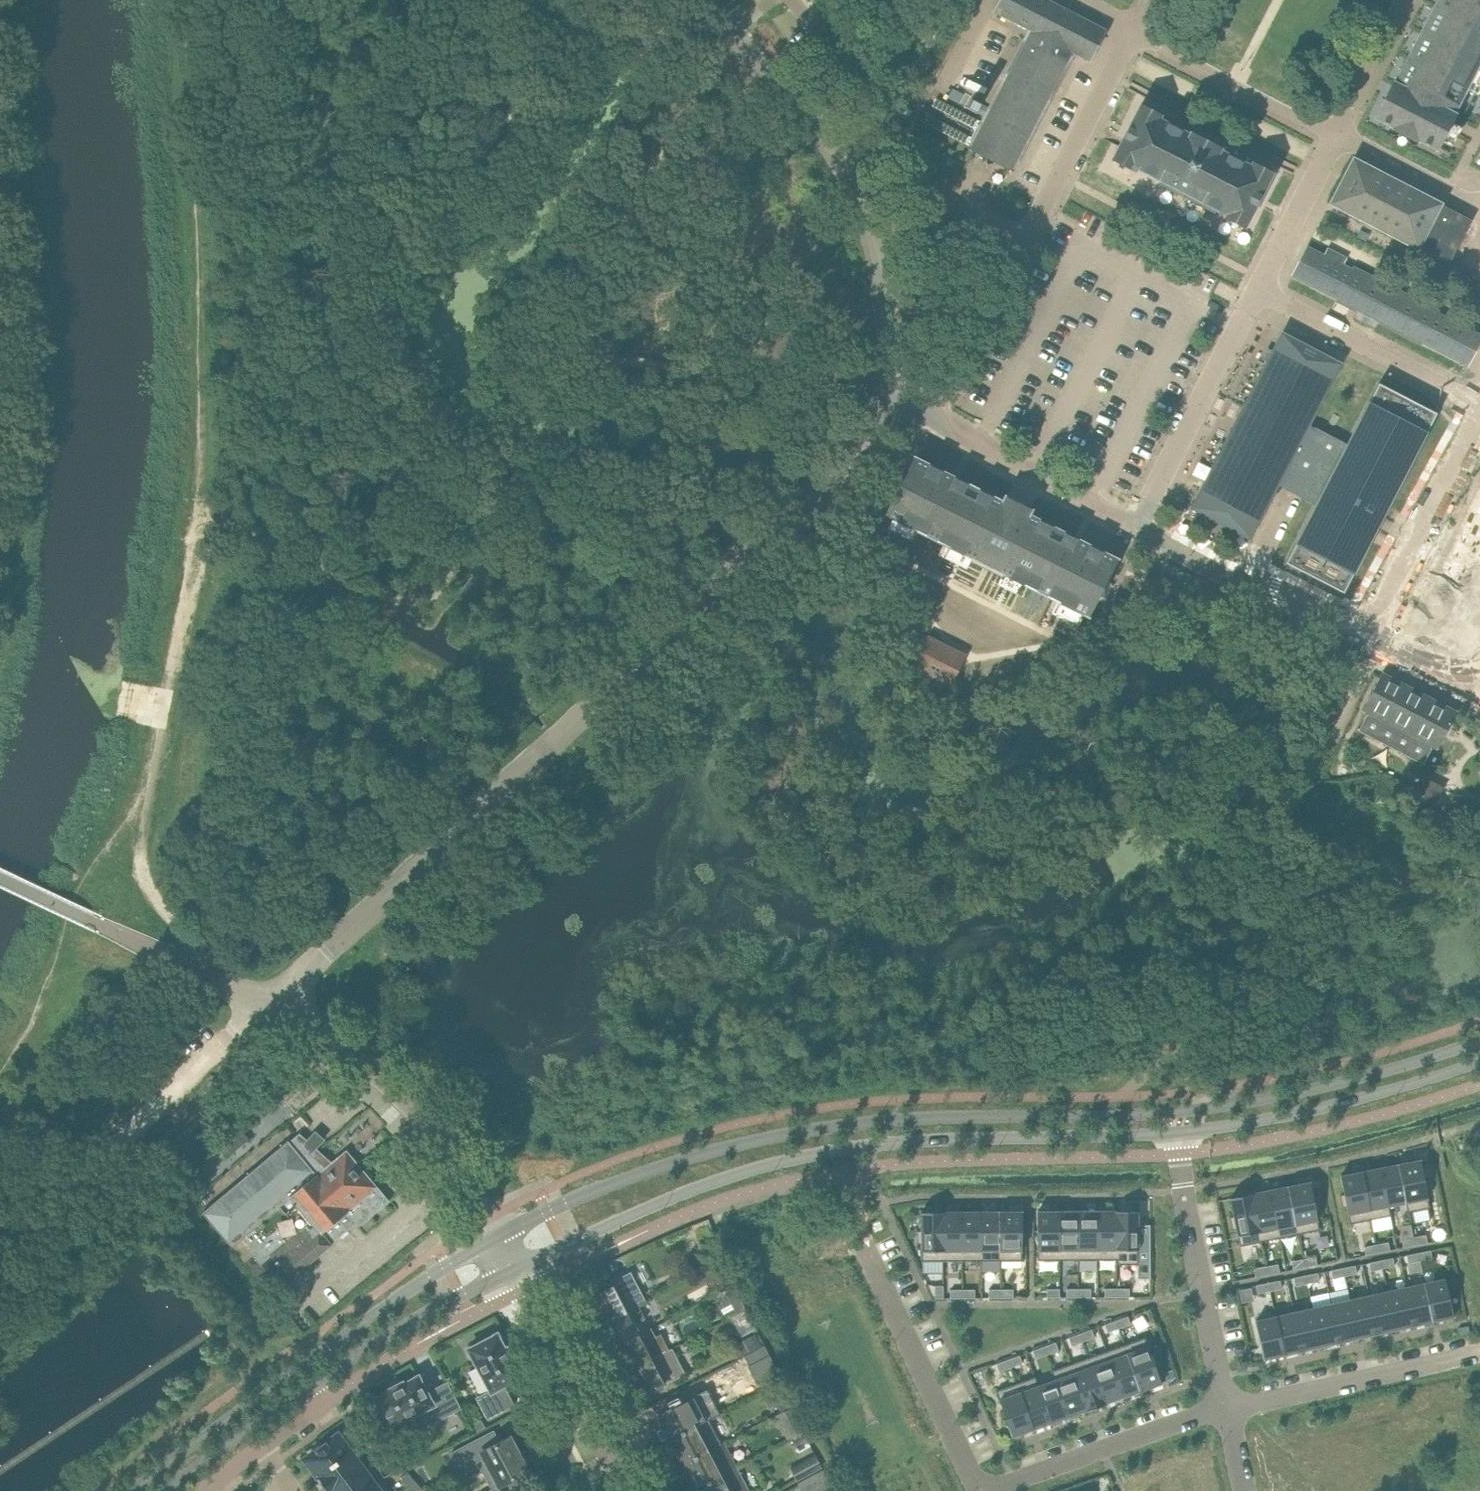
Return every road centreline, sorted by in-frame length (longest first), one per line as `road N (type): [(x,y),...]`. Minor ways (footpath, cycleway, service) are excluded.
road 1 (tertiary): [(1479,1039),(1318,1088),(1198,1108),(964,1114),(765,1136),(635,1174),(494,1234)]
road 2 (unclassified): [(269,1004),(779,531),(835,473),(866,425)]
road 3 (tertiary): [(514,1271),(691,1190),(811,1155),(920,1141),(1180,1131)]
road 4 (unclassified): [(866,425),(882,390),(887,343),(884,288),(864,214),(837,153),(699,0)]
road 5 (tertiary): [(494,1234),(130,1490)]
road 6 (residential): [(788,0),(918,181),(1024,241)]
road 7 (unclassified): [(494,1234),(428,1123),(391,1082),(269,1004)]
road 8 (tertiary): [(1180,1131),(1323,1109),(1479,1062)]
road 9 (unclassified): [(269,1004),(0,876)]
road 10 (residential): [(1264,281),(1138,530)]
road 11 (residential): [(1225,1406),(1180,1131)]
road 12 (residential): [(866,1250),(978,1490)]
road 13 (residential): [(1477,1352),(1225,1406)]
road 14 (residential): [(1225,1406),(986,1490)]
road 15 (residential): [(1478,406),(1360,624)]
road 16 (residential): [(1264,281),(1478,406)]
road 17 (residential): [(1138,530),(1360,624)]
road 18 (residential): [(1024,241),(1129,35)]
road 19 (residential): [(1129,35),(1335,139)]
road 20 (residential): [(627,1490),(523,1287)]
road 21 (residential): [(1138,530),(989,453),(944,418)]
road 22 (tertiary): [(319,1381),(514,1271)]
road 23 (residential): [(944,418),(961,366),(1024,241)]
road 24 (tertiary): [(168,1490),(319,1381)]
road 25 (track): [(134,1118),(0,1237)]
road 26 (track): [(269,1004),(134,1118)]
road 27 (residential): [(201,1490),(319,1404),(319,1381)]
road 28 (residential): [(1339,132),(1479,208)]
road 29 (residential): [(1335,139),(1264,281)]
road 30 (residential): [(1339,132),(1405,0)]

